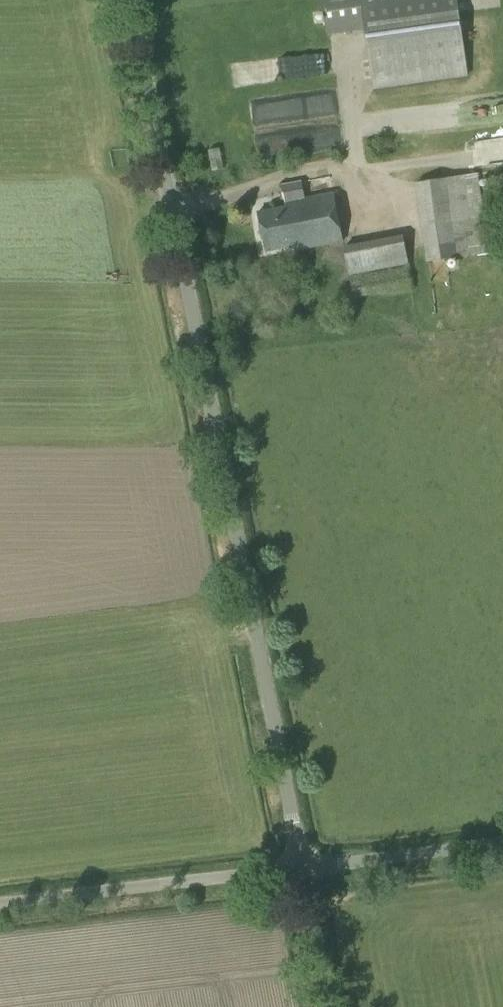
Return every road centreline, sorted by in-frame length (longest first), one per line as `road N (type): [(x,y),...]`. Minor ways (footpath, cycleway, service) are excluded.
road 1 (unclassified): [(298,870),(128,0)]
road 2 (unclassified): [(0,907),(298,870)]
road 3 (unclassified): [(298,870),(502,845)]
road 4 (unclassified): [(325,1006),(298,870)]

